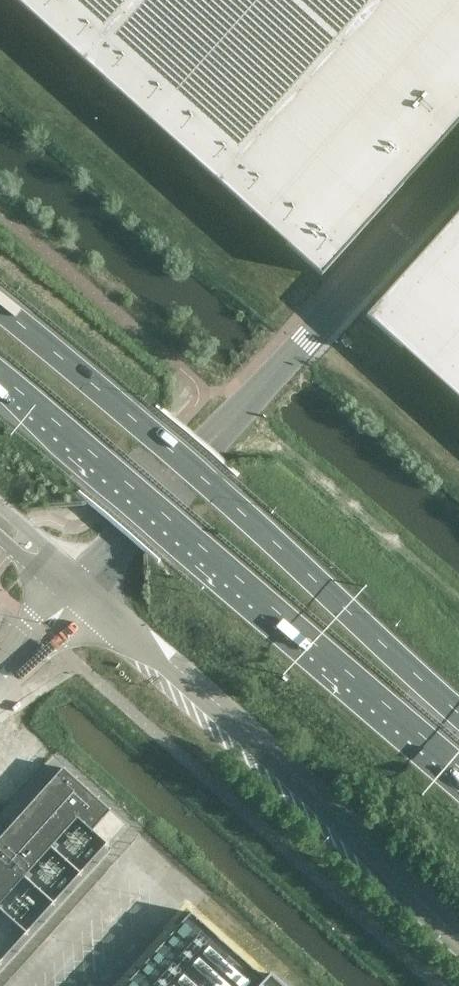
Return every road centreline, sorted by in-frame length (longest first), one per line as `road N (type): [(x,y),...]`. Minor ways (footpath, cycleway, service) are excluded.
road 1 (trunk): [(458,713),(211,485),(0,307)]
road 2 (trunk): [(0,375),(458,766)]
road 3 (unclassified): [(458,933),(85,596)]
road 4 (unclassified): [(194,464),(458,169)]
road 5 (unclassified): [(85,596),(194,464)]
road 6 (unclassified): [(194,464),(150,491),(77,573)]
road 7 (unclassified): [(0,690),(57,638),(85,596)]

